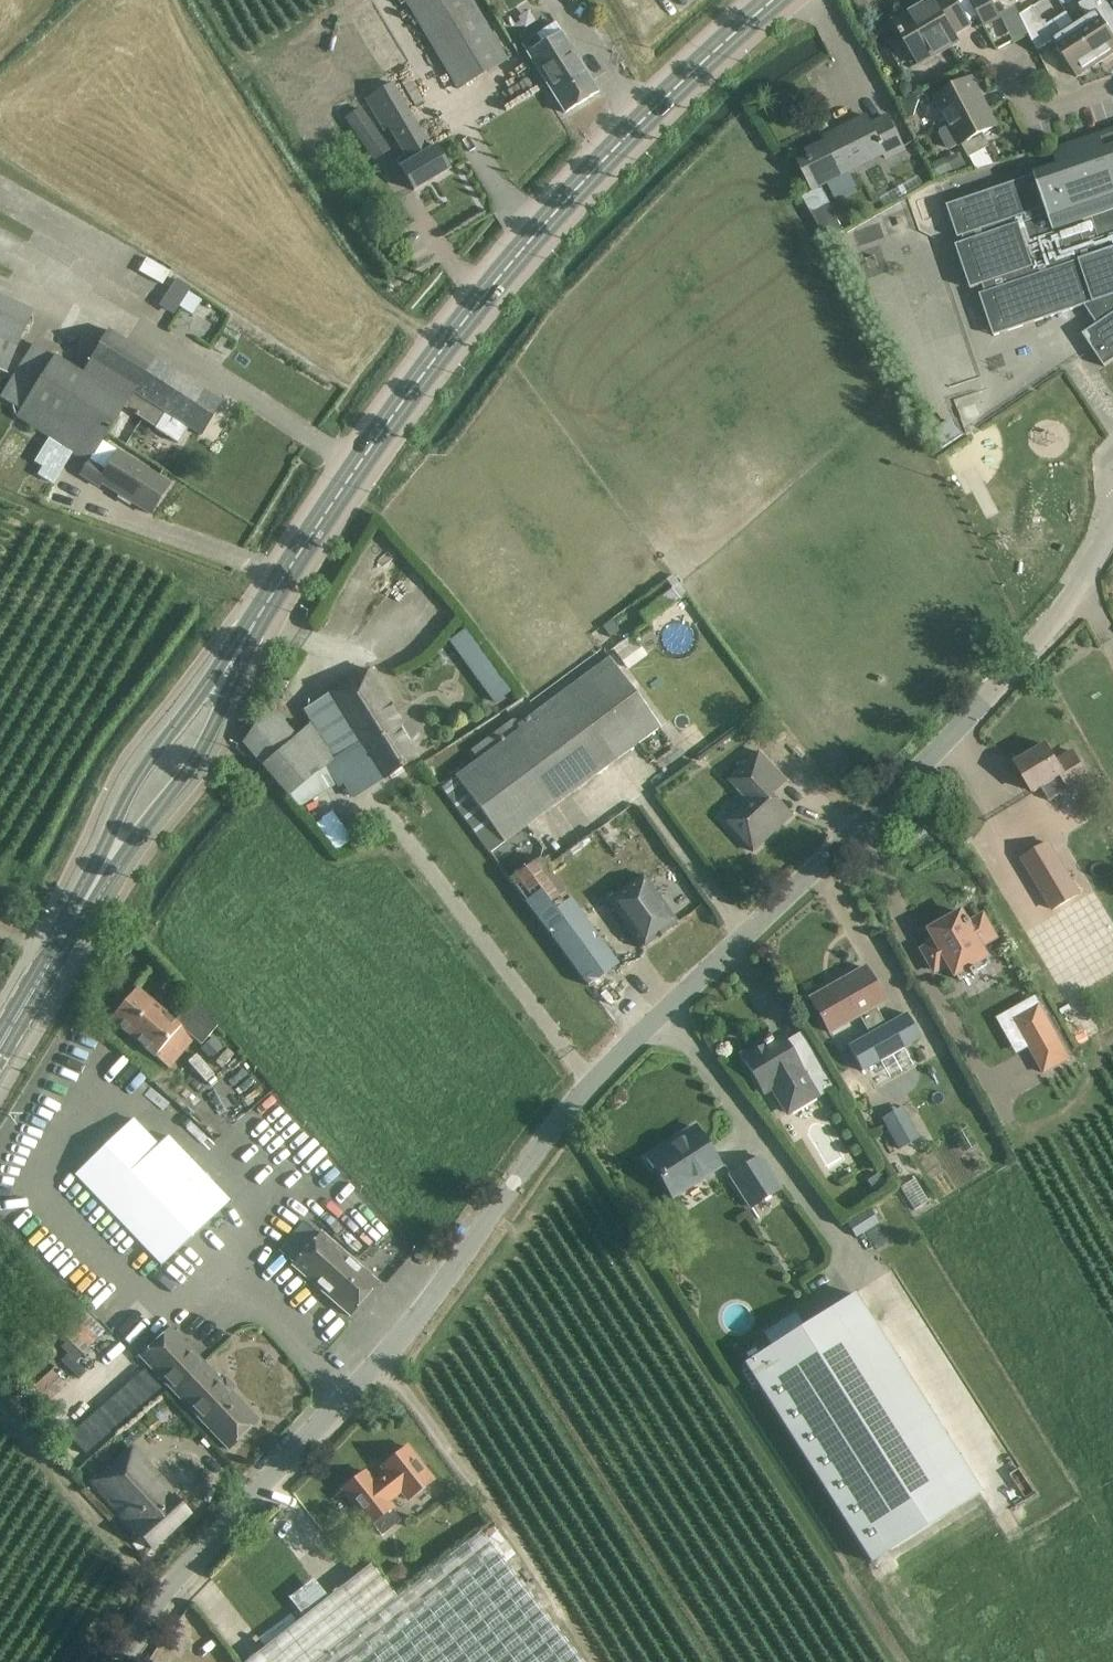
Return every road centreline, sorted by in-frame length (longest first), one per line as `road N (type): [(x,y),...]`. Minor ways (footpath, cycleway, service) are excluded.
road 1 (unclassified): [(114,1661),(146,1609),(384,1362),(570,1109),(1028,650),(1077,593),(1112,527)]
road 2 (secondary): [(0,1045),(262,611),(422,376),(617,145),(773,0)]
road 3 (track): [(384,1362),(593,1661)]
road 4 (unclassified): [(1001,65),(1032,118),(1112,89)]

